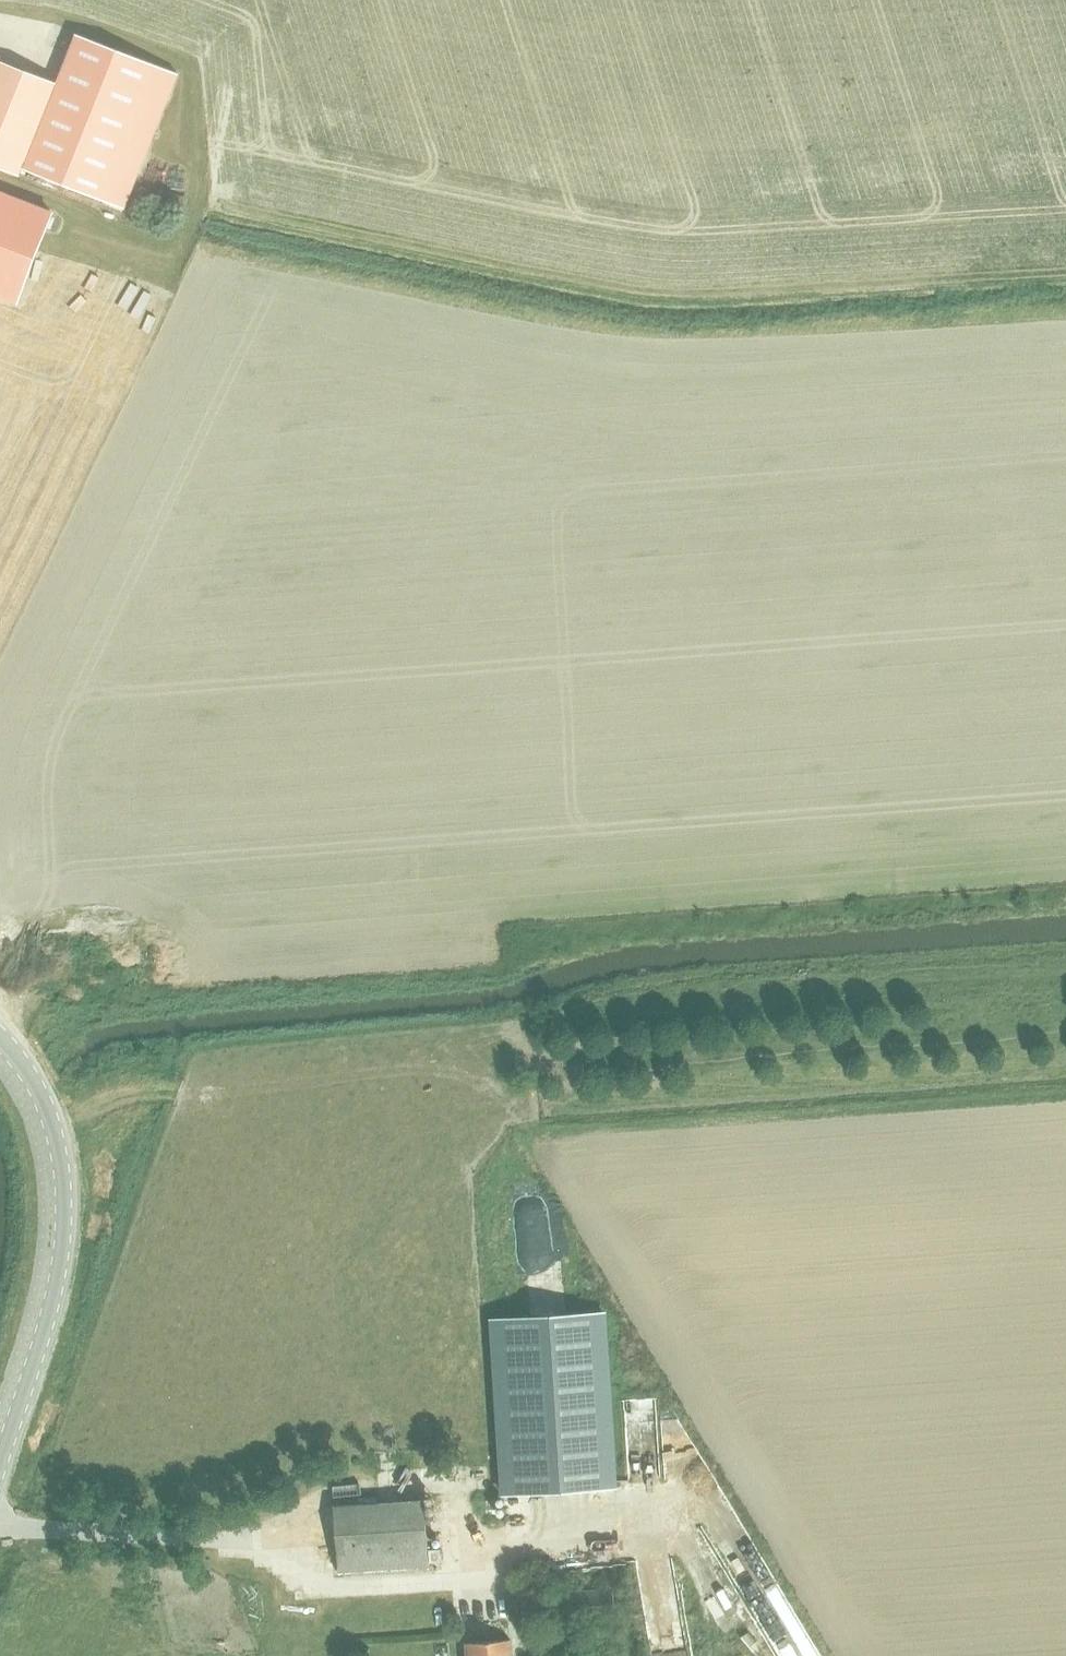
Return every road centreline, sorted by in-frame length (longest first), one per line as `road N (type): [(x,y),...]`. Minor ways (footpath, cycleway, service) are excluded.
road 1 (tertiary): [(0,1465),(39,1350),(63,1237),(53,1127),(33,1082),(0,1039)]

